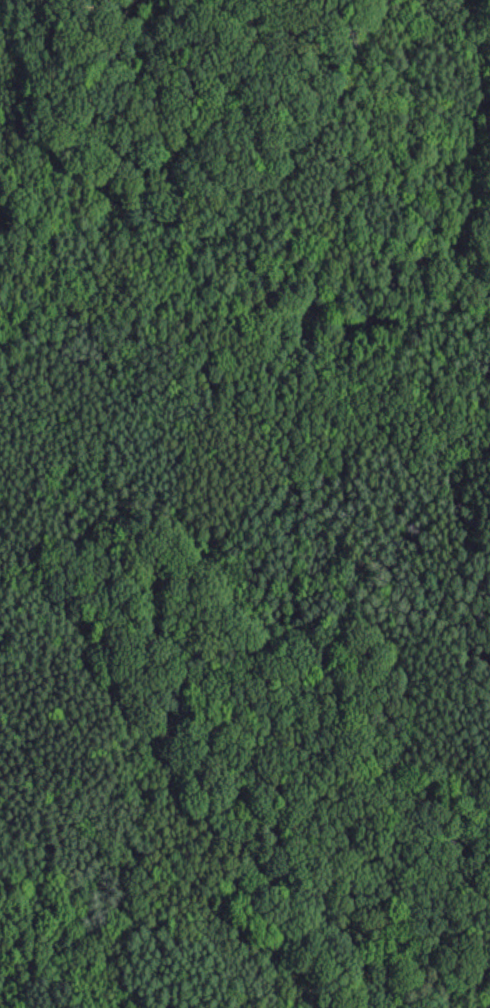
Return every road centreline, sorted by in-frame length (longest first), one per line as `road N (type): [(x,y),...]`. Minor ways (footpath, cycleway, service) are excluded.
road 1 (track): [(0,127),(76,199),(138,226),(398,263),(431,239),(467,187),(475,120),(462,0)]

